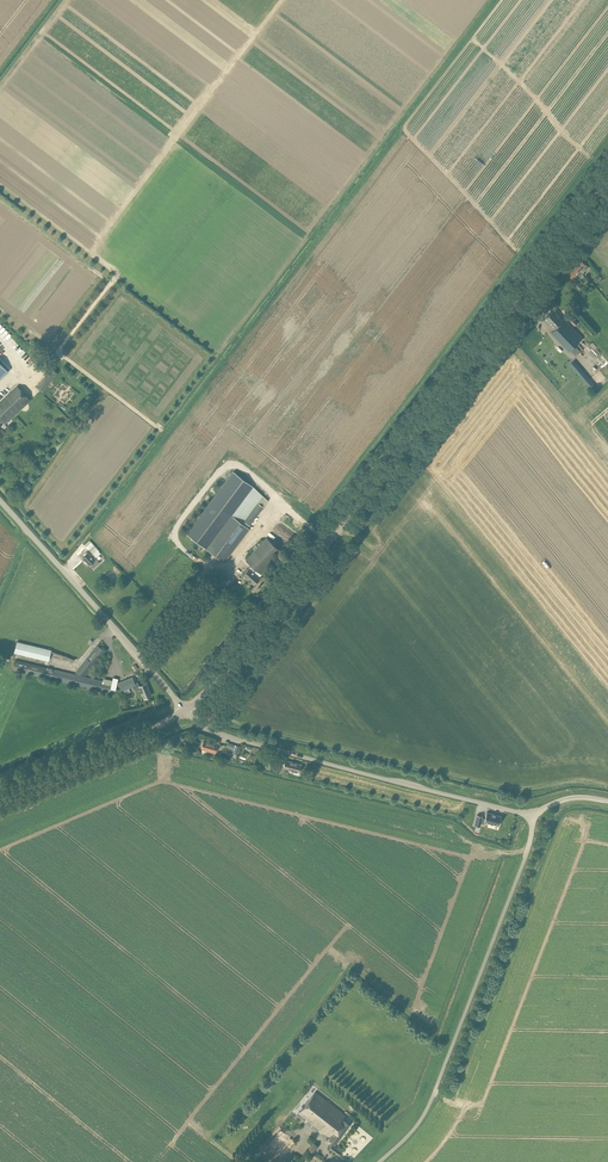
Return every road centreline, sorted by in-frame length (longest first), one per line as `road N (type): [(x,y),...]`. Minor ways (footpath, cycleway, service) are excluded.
road 1 (unclassified): [(380,1161),(427,1111),(531,844),(531,813)]
road 2 (unclassified): [(531,813),(258,744),(216,732),(184,711)]
road 3 (secondary): [(184,711),(240,657),(411,434)]
road 4 (residential): [(411,434),(443,413),(493,353),(581,237),(604,185)]
road 5 (secondary): [(411,434),(604,185)]
road 6 (unclassified): [(184,711),(0,501)]
road 7 (secondary): [(0,795),(184,711)]

